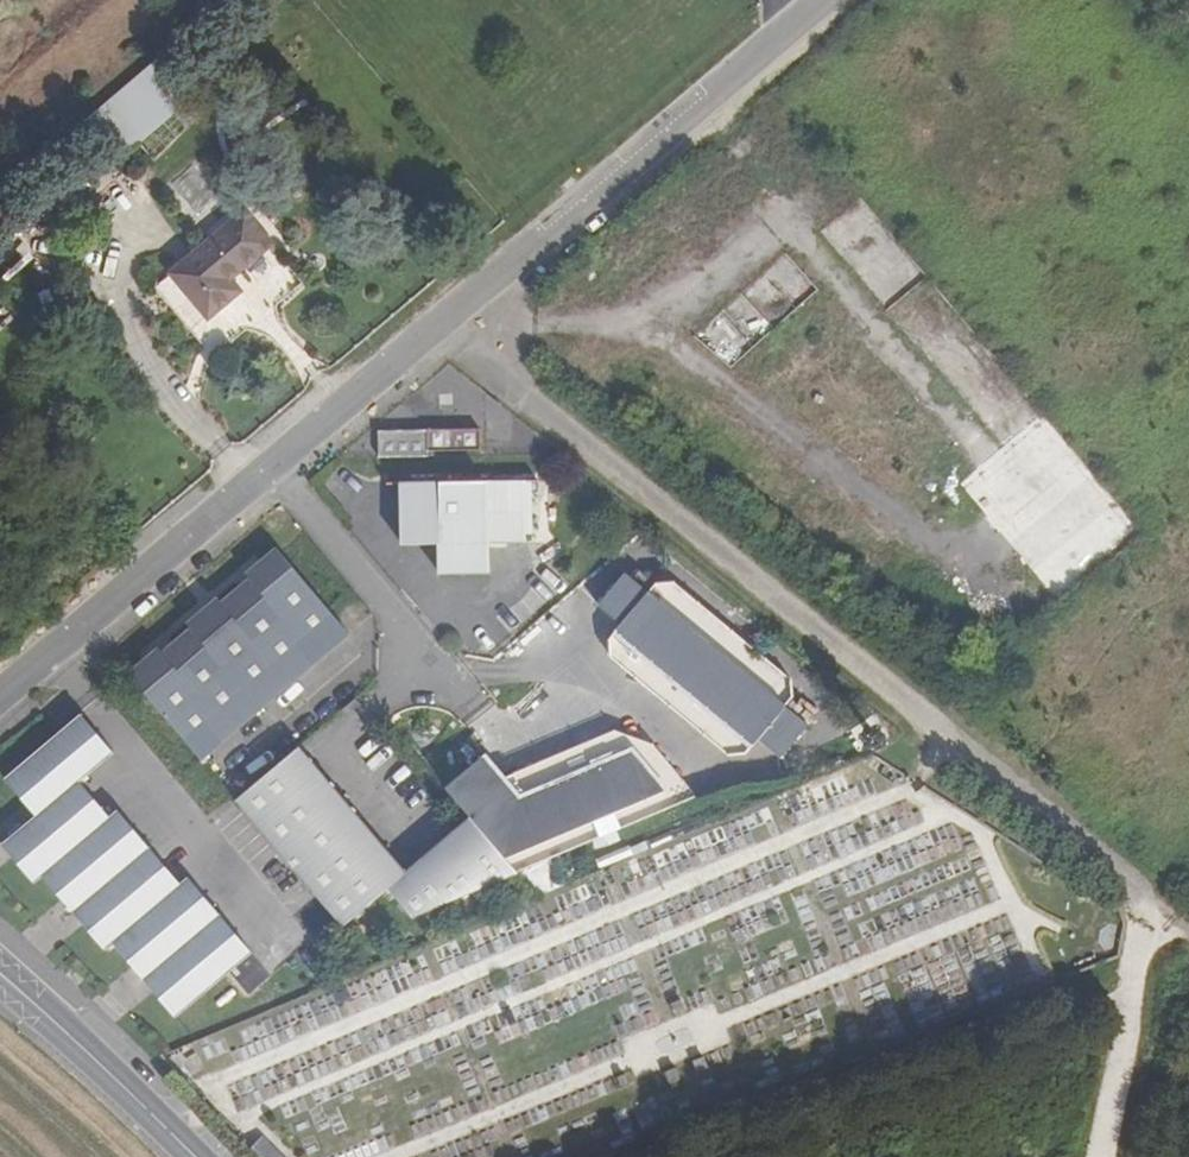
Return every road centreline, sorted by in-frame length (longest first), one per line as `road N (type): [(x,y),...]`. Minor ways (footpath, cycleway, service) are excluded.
road 1 (unclassified): [(1188,933),(433,332)]
road 2 (unclassified): [(0,706),(433,332)]
road 3 (unclassified): [(433,332),(821,0)]
road 4 (tertiary): [(192,1156),(0,978)]

